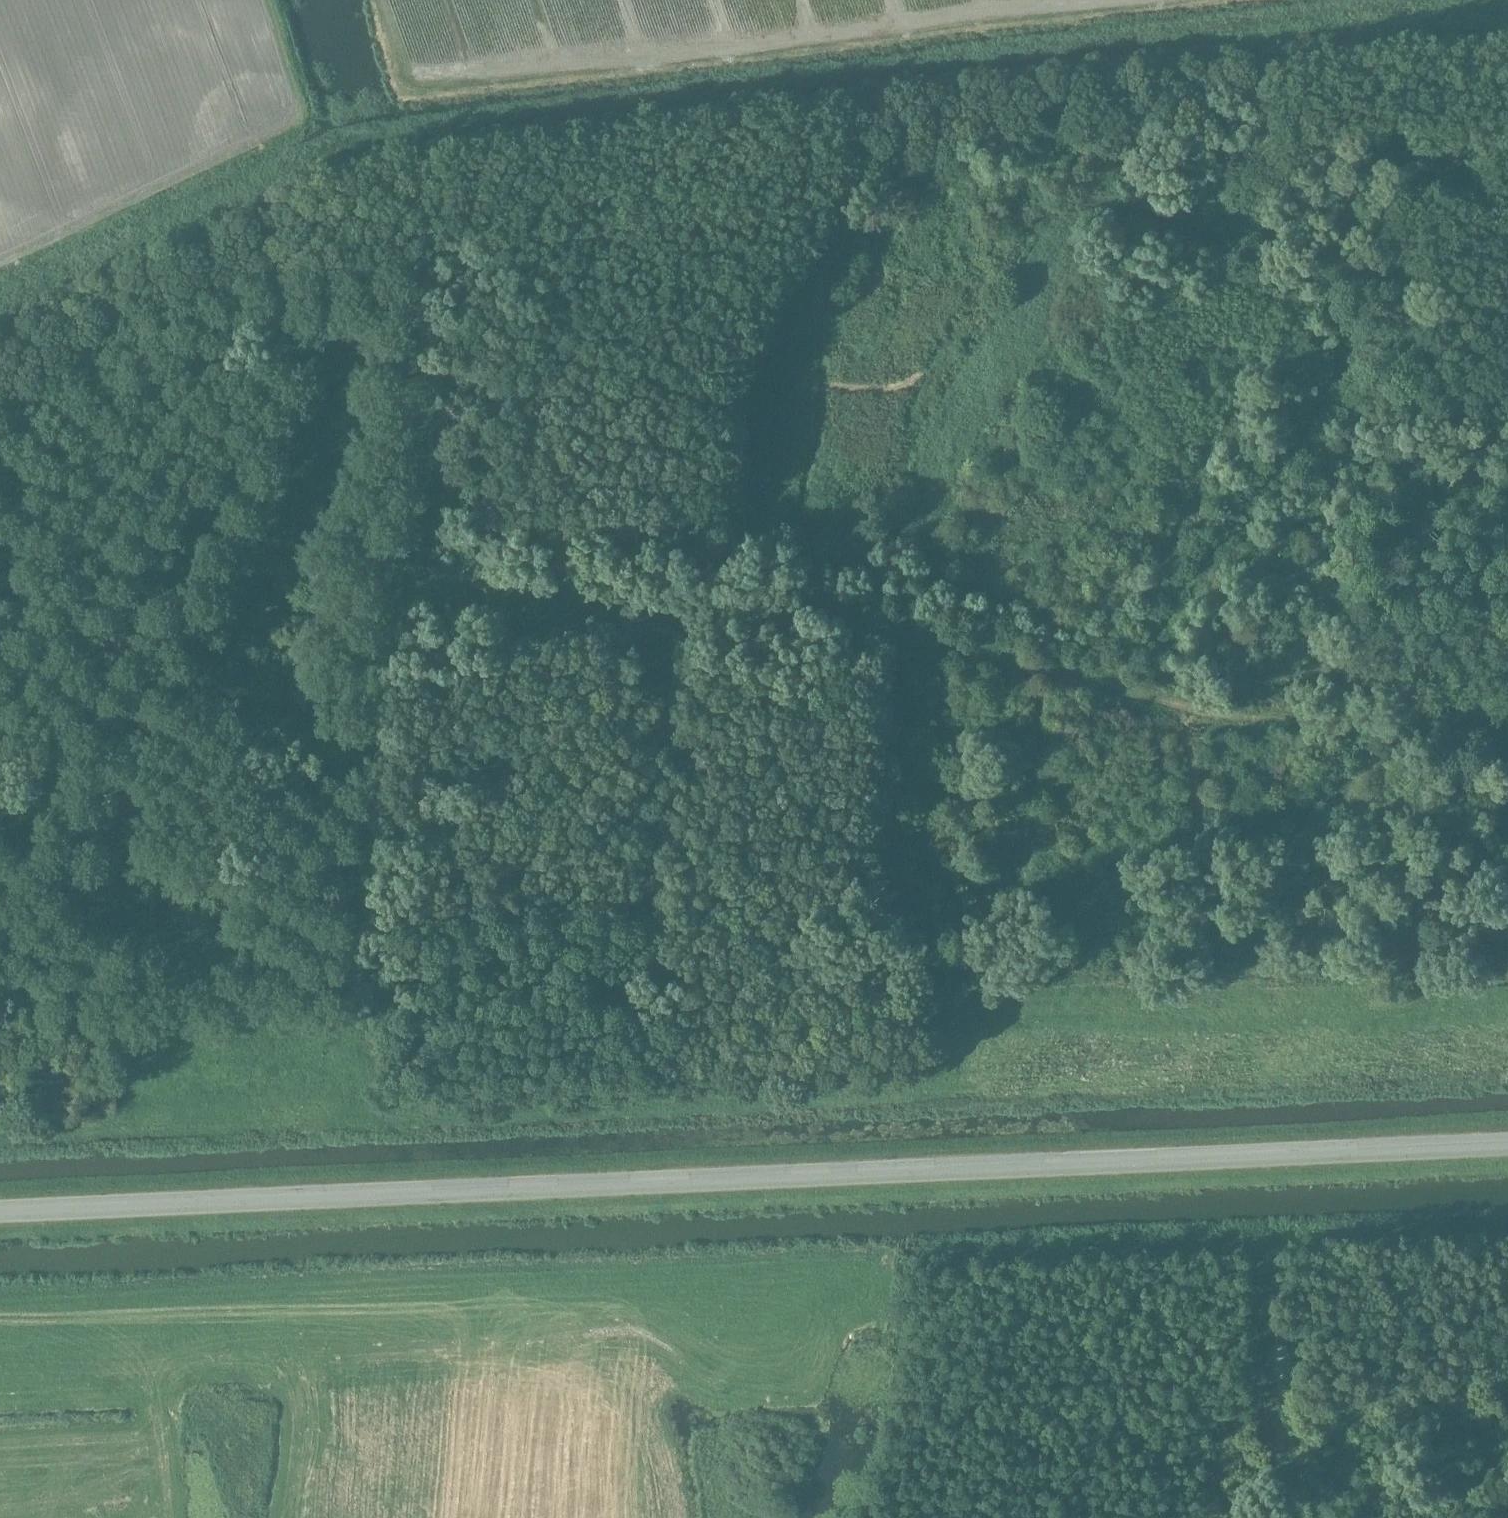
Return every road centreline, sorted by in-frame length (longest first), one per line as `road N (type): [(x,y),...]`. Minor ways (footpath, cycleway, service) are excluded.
road 1 (unclassified): [(0,1213),(1507,1145)]

